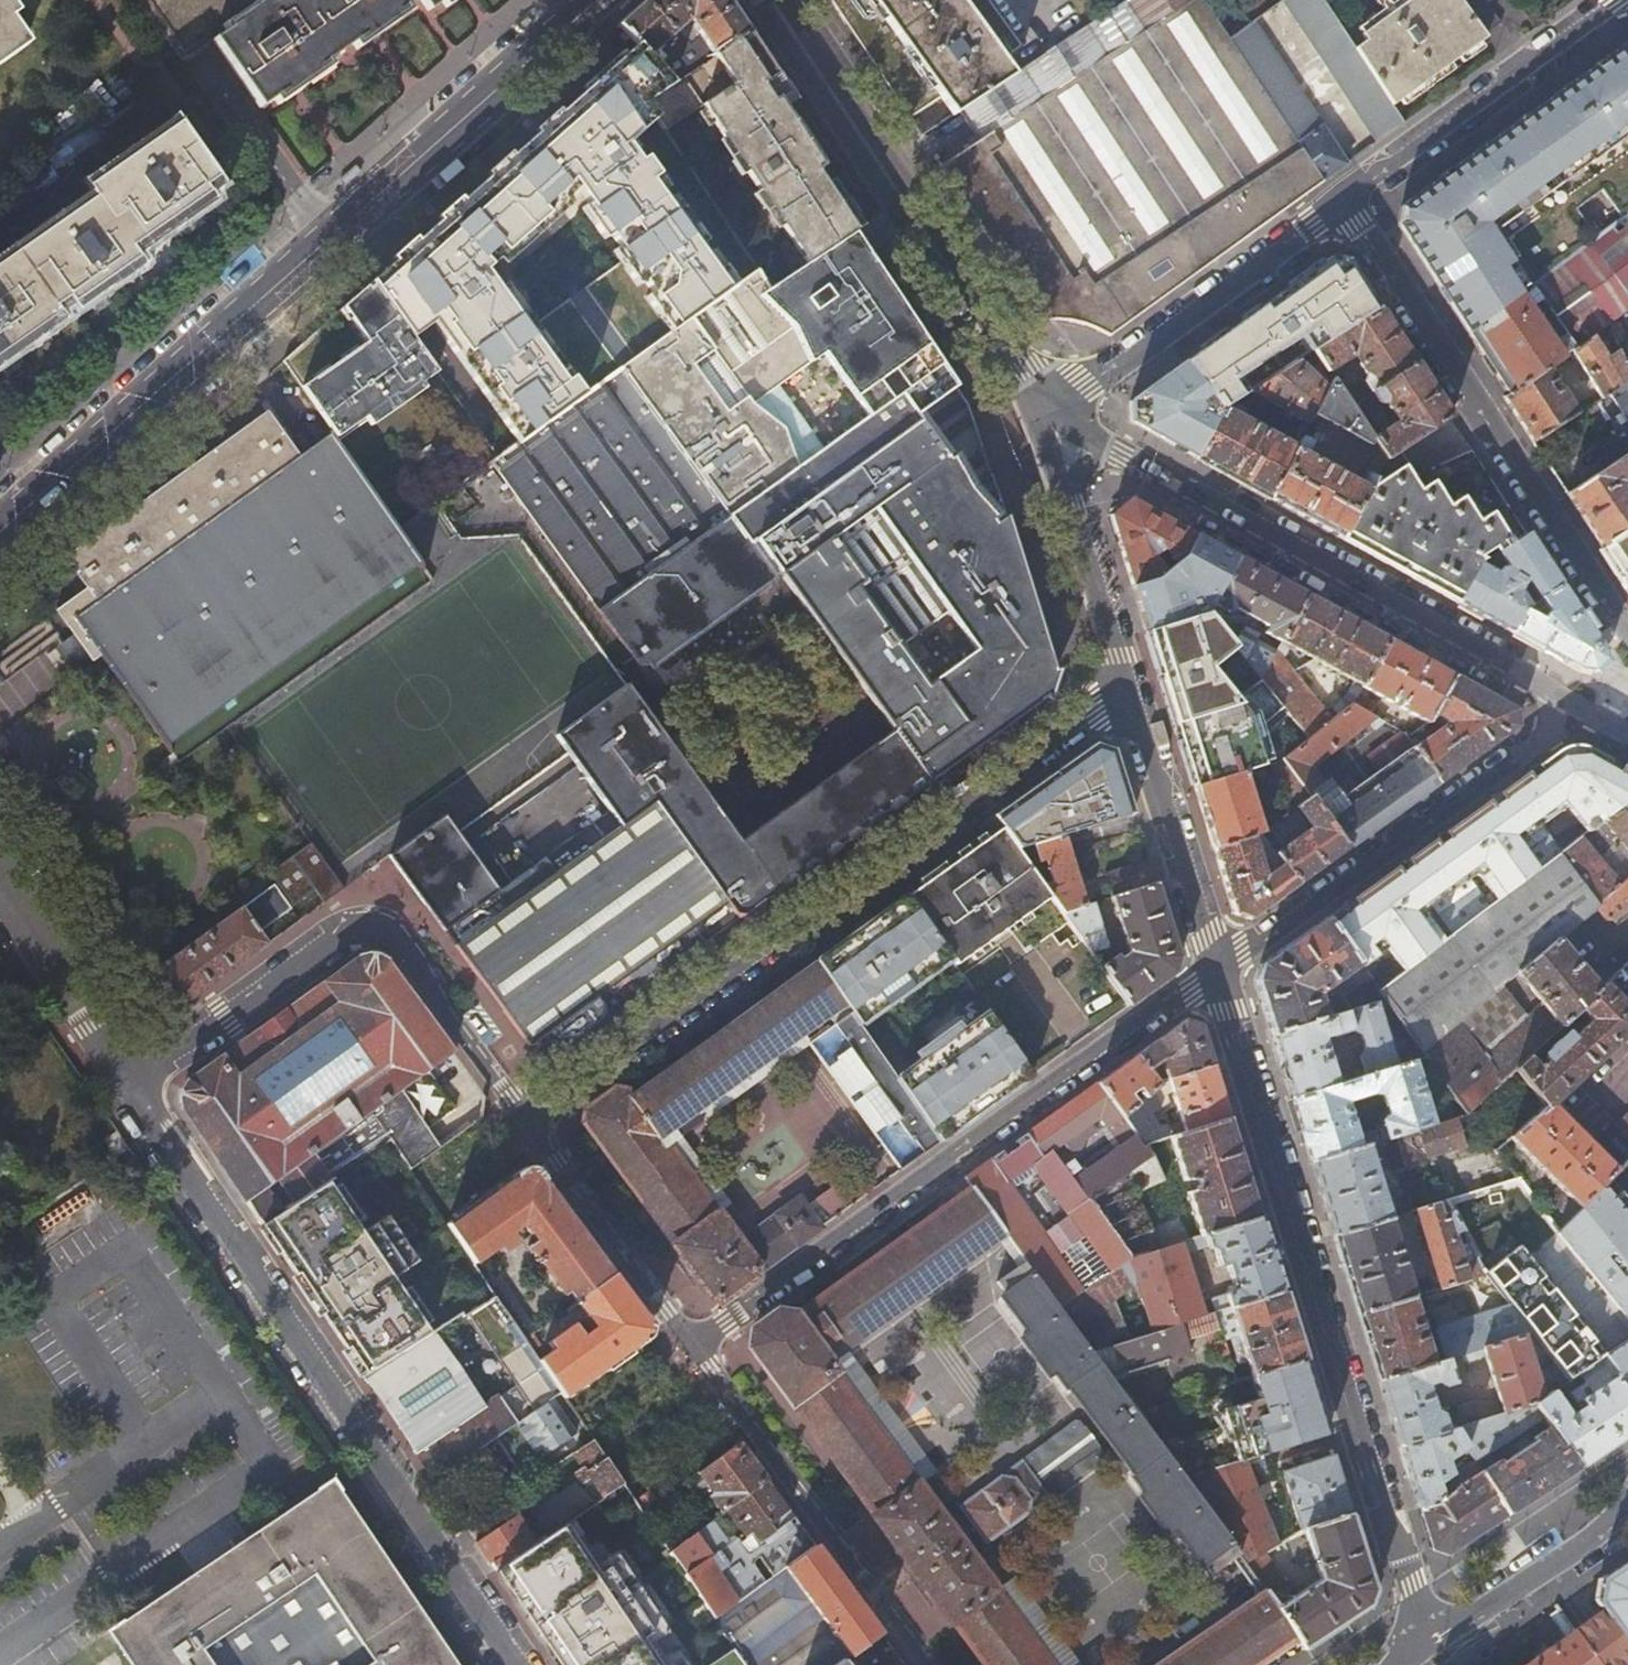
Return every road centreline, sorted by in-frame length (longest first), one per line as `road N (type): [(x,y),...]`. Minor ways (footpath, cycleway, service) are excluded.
road 1 (residential): [(594,0),(0,537)]
road 2 (residential): [(1133,692),(535,1118)]
road 3 (residential): [(1217,968),(1416,1594),(1414,1648)]
road 4 (residential): [(516,1664),(132,1083)]
road 5 (residential): [(710,1350),(1217,968)]
road 6 (residential): [(132,1083),(349,927),(374,925),(398,933),(535,1118)]
road 7 (residential): [(1579,707),(1110,453)]
road 8 (residential): [(1627,641),(1338,206)]
road 9 (residential): [(1046,424),(766,0)]
road 10 (residential): [(1217,968),(1579,707)]
road 11 (residential): [(710,1350),(941,1664)]
road 12 (residential): [(1046,424),(1338,206)]
road 13 (residential): [(1338,206),(1622,0)]
road 14 (residential): [(535,1118),(710,1350)]
road 15 (residential): [(1133,692),(1217,968)]
road 16 (residential): [(1627,1501),(1598,1534),(1414,1648)]
road 17 (residential): [(132,1083),(0,889)]
road 18 (residential): [(1070,484),(1133,692)]

